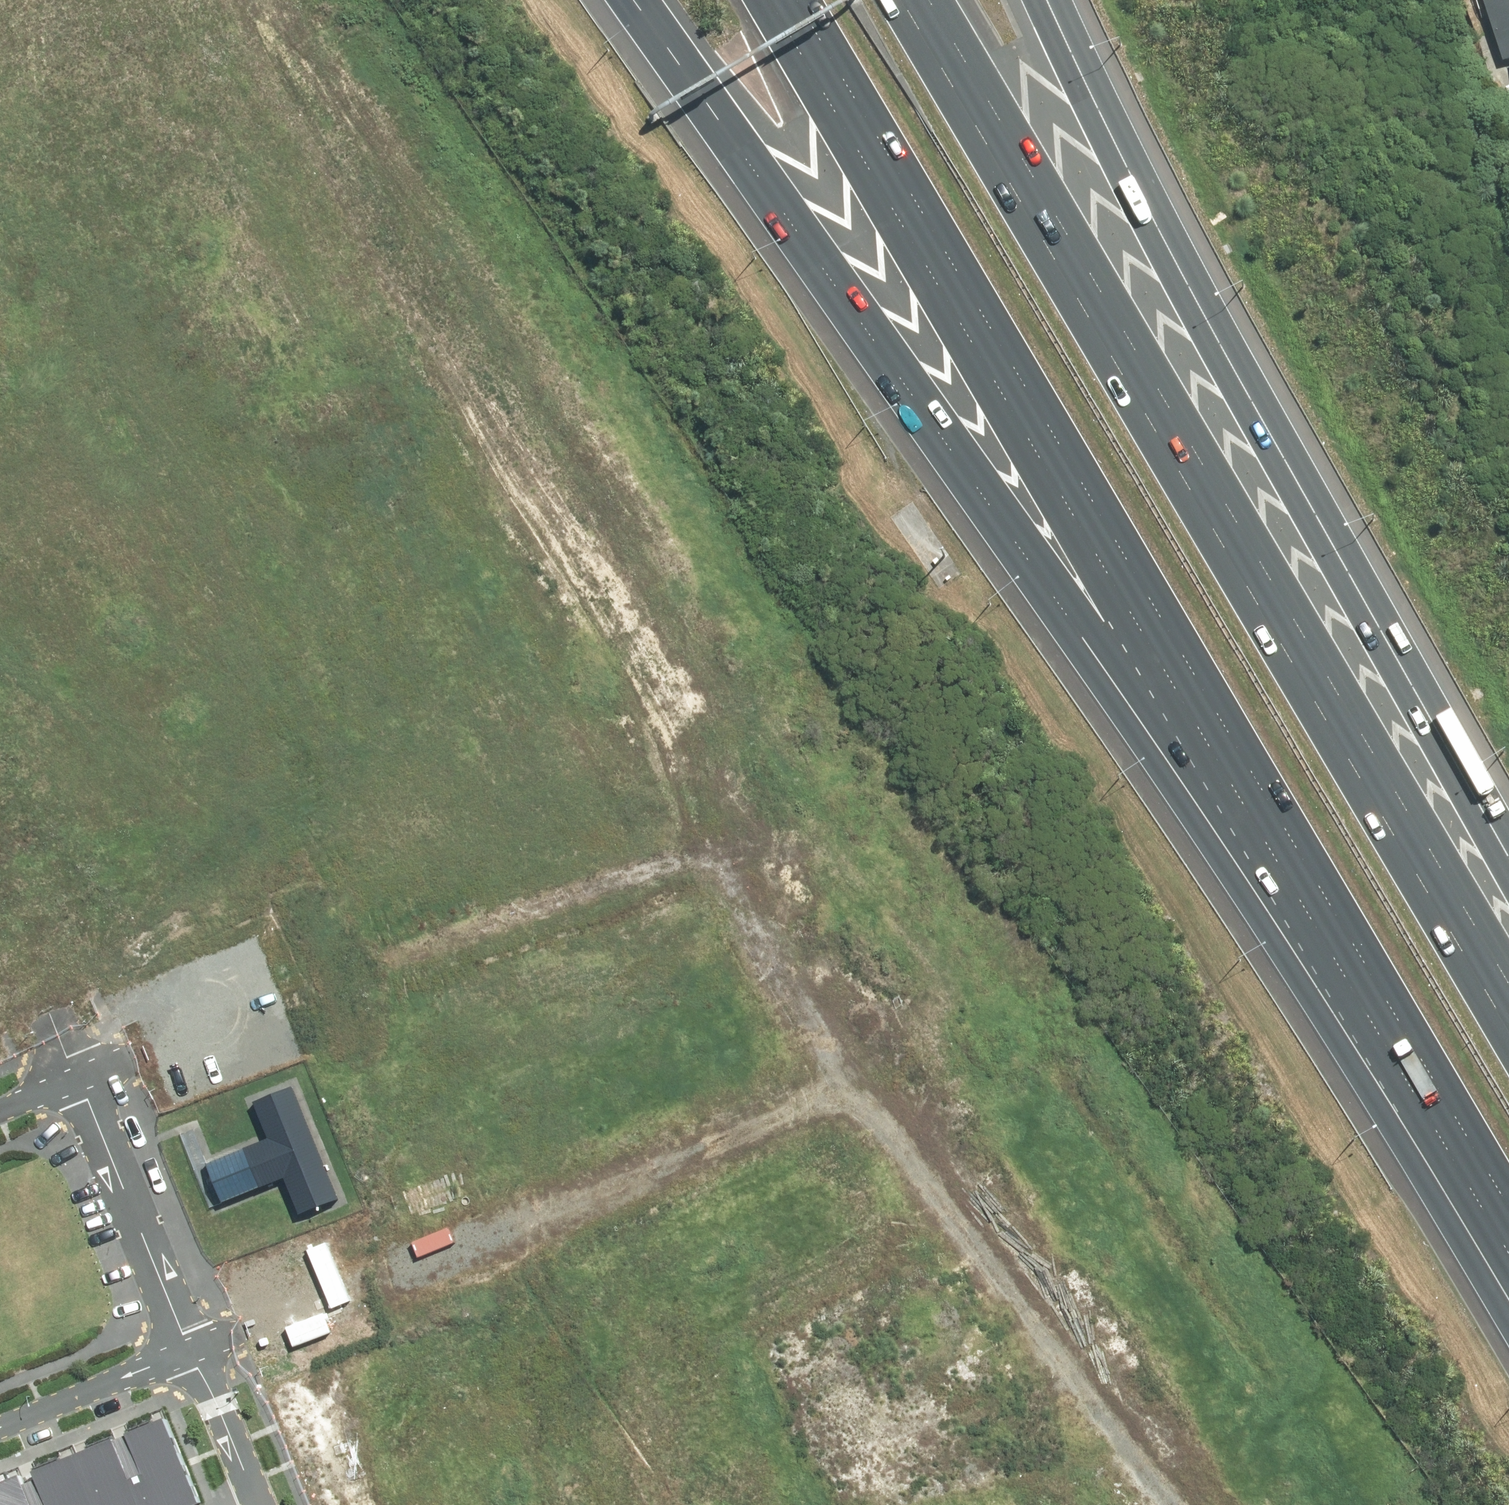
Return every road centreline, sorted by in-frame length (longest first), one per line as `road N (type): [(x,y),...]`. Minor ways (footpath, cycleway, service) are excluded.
road 1 (motorway): [(1449,1114),(1066,614),(635,0)]
road 2 (motorway): [(1449,1114),(796,0)]
road 3 (motorway): [(902,0),(1508,1027)]
road 4 (motorway): [(1039,0),(1205,341),(1508,892)]
road 5 (residential): [(838,1070),(191,1340)]
road 6 (residential): [(84,1075),(701,836)]
road 7 (residential): [(410,379),(218,78),(201,67),(169,64),(0,152)]
road 8 (residential): [(701,836),(410,379)]
road 9 (residential): [(410,379),(0,608)]
road 10 (residential): [(966,1244),(812,1312),(792,1336),(789,1369),(808,1408),(873,1504)]
road 11 (residential): [(1159,1504),(966,1244)]
road 12 (residential): [(84,1075),(191,1340)]
road 13 (residential): [(838,1070),(701,836)]
road 14 (residential): [(966,1244),(838,1070)]
road 15 (residential): [(0,877),(84,1075)]
road 16 (residential): [(191,1340),(0,1420)]
road 17 (residential): [(191,1340),(258,1504)]

